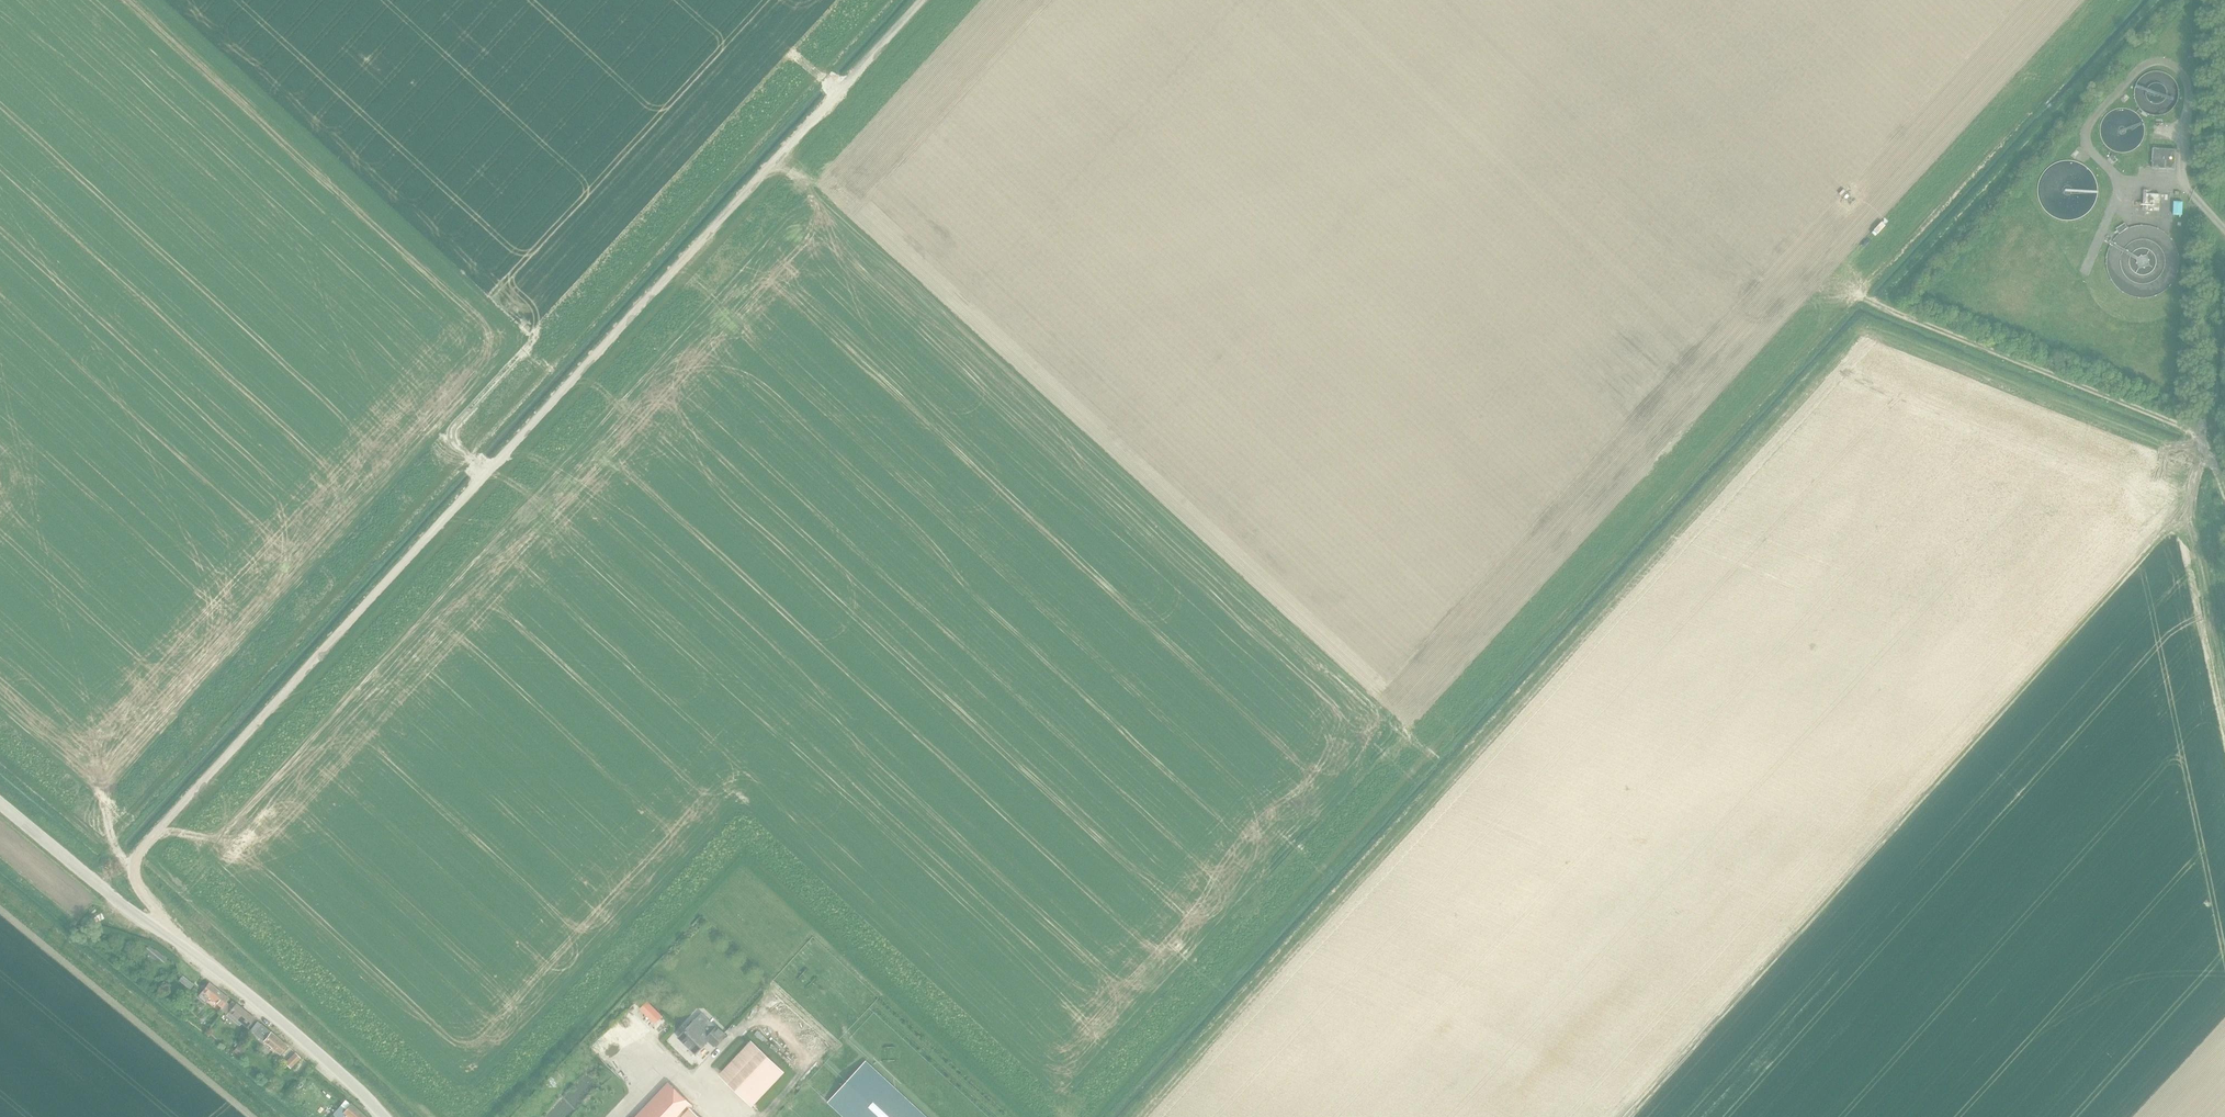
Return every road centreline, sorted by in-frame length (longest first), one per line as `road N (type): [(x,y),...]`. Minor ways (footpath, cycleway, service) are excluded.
road 1 (track): [(1625,1116),(2218,470)]
road 2 (unclassified): [(380,1116),(0,808)]
road 3 (track): [(1858,297),(2181,428),(2201,439),(2224,494)]

